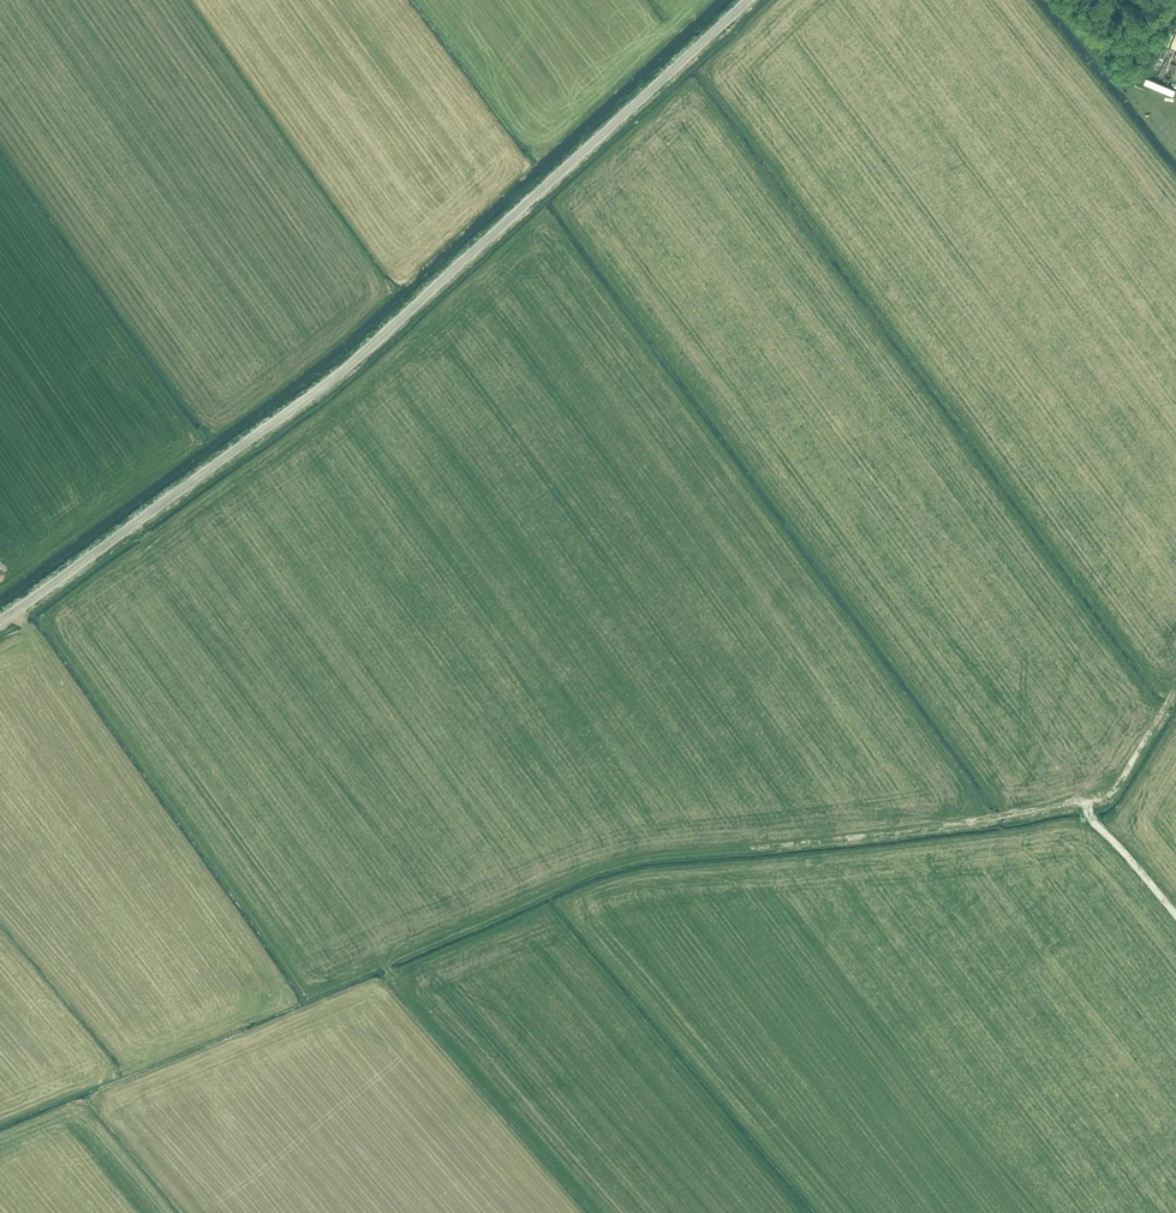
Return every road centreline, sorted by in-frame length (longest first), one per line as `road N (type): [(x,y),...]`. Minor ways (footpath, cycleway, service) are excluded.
road 1 (unclassified): [(0,623),(260,436),(383,336),(752,0)]

